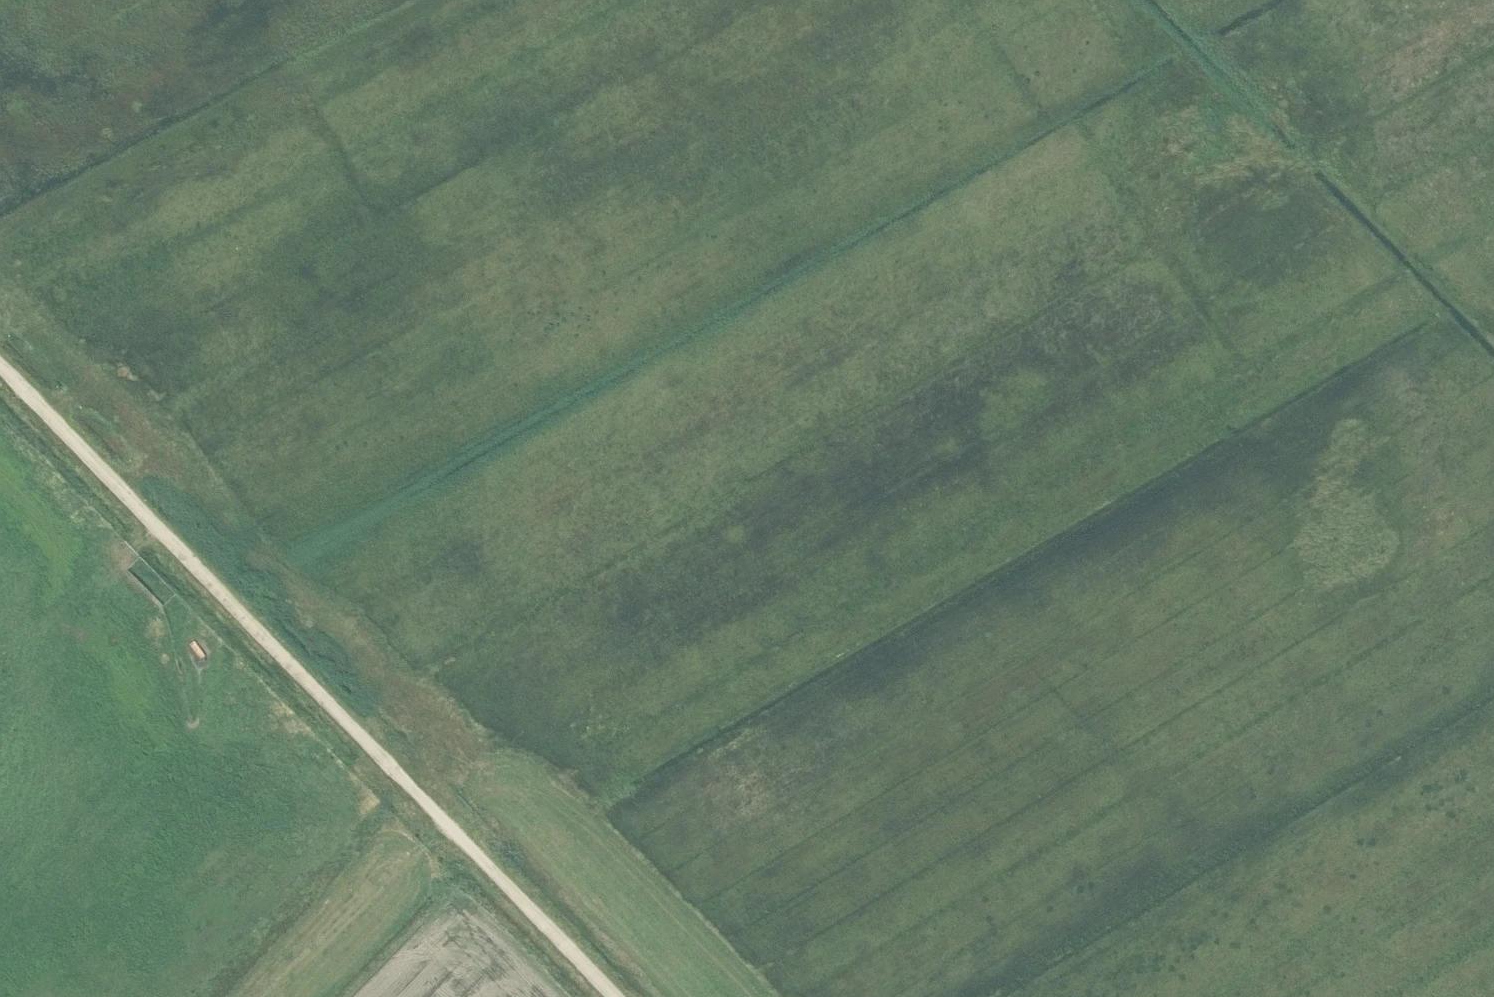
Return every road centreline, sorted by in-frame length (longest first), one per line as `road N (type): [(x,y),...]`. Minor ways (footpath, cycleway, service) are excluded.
road 1 (track): [(616,996),(0,365)]

